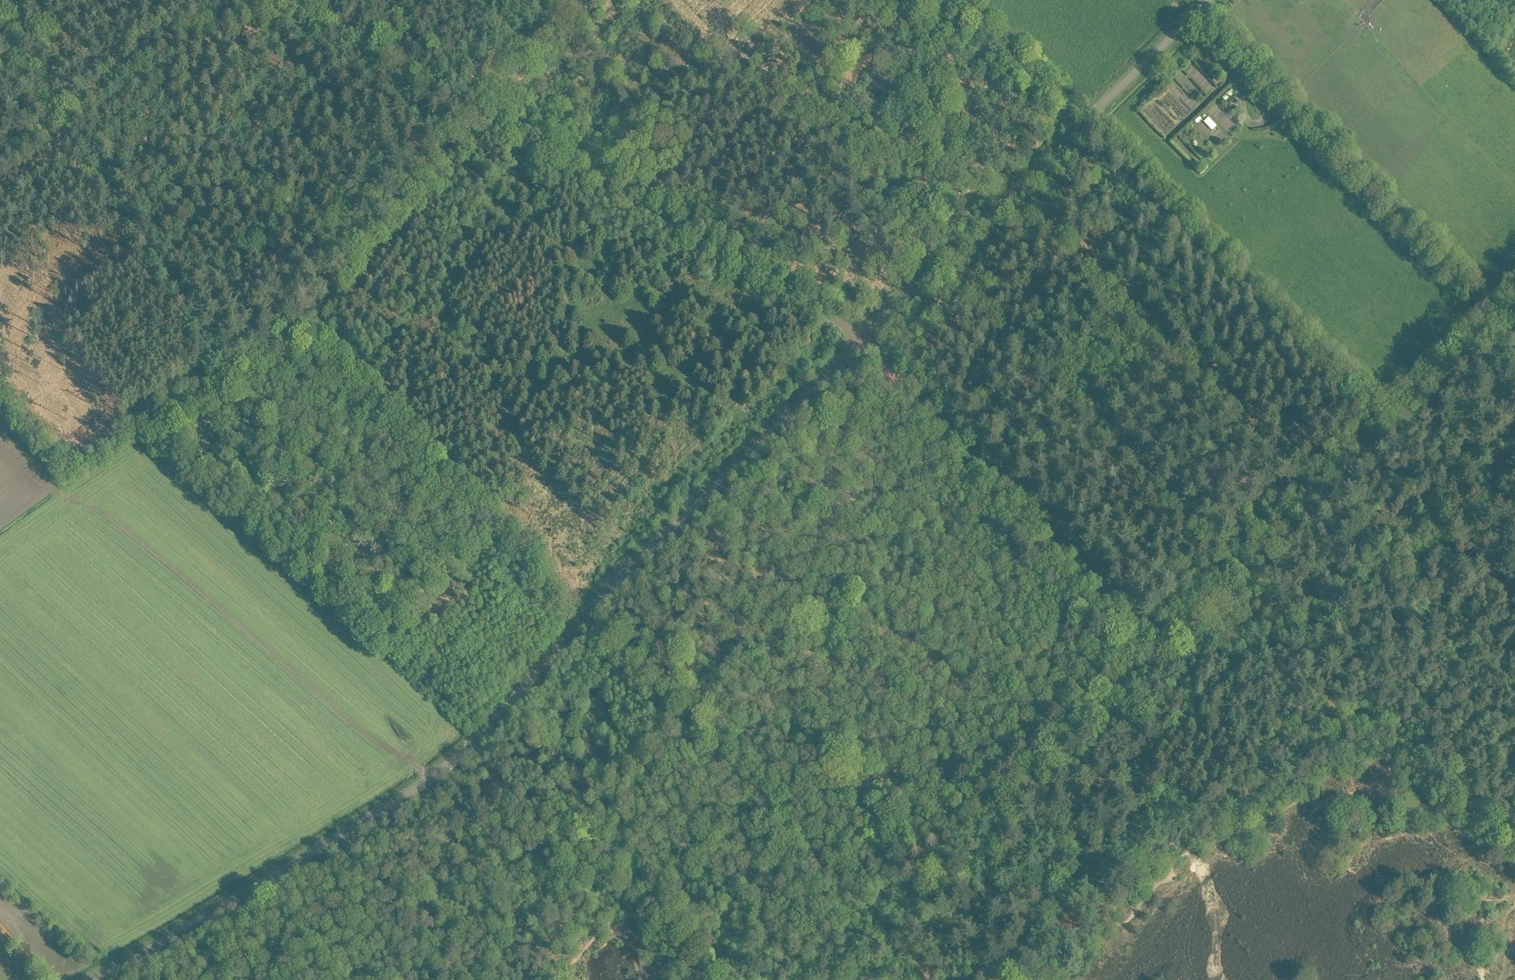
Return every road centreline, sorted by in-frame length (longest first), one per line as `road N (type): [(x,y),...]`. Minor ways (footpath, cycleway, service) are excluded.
road 1 (tertiary): [(98,979),(451,763),(862,338)]
road 2 (unclassified): [(862,338),(267,0)]
road 3 (tertiary): [(862,338),(1210,0)]
road 4 (track): [(862,338),(1170,650)]

